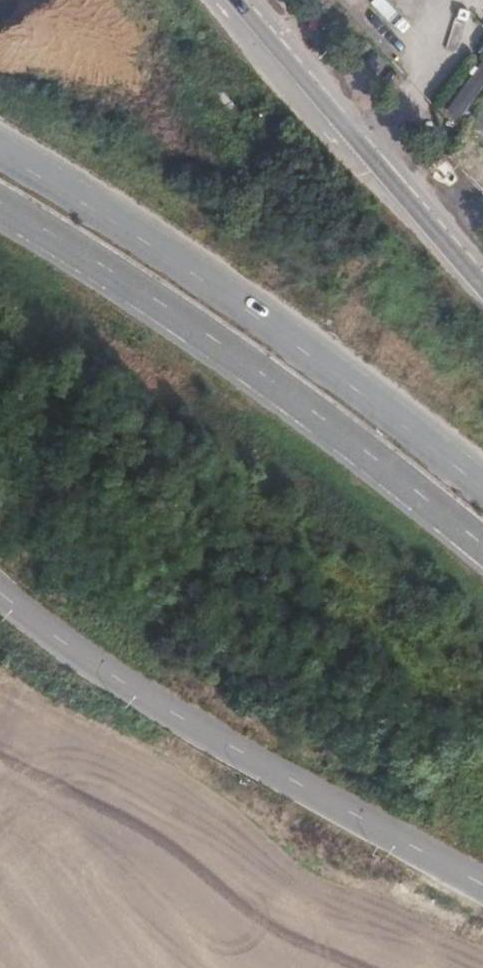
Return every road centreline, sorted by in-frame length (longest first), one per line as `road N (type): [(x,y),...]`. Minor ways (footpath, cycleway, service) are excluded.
road 1 (motorway): [(0,203),(269,377),(482,543)]
road 2 (motorway): [(482,488),(255,316),(0,154)]
road 3 (secondary): [(0,593),(173,712),(482,886)]
road 4 (secondary): [(482,287),(225,0)]

